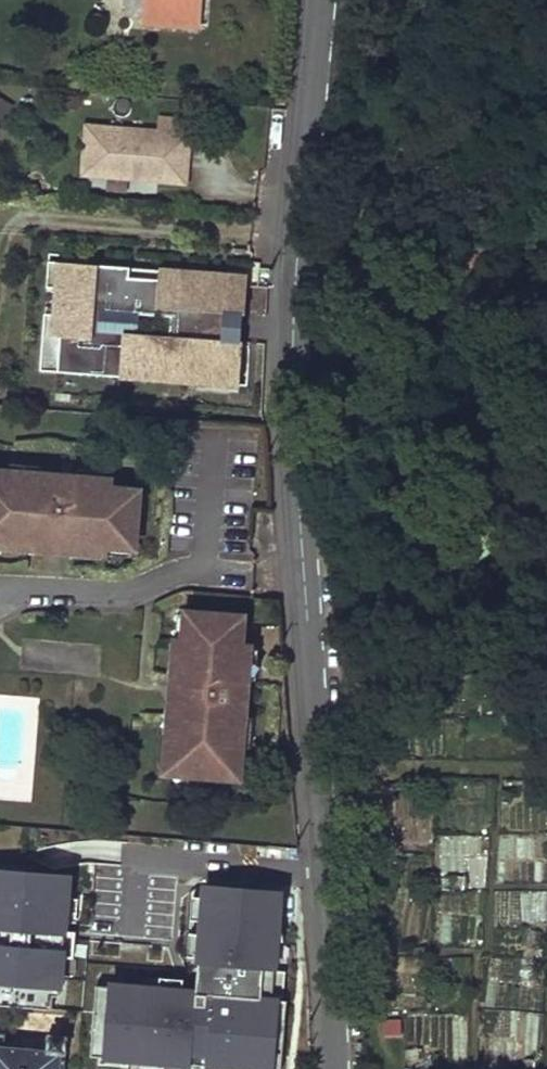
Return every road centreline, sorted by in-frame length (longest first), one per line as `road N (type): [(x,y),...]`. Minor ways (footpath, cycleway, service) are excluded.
road 1 (tertiary): [(323,0),(295,328),(296,445),(332,1068)]

